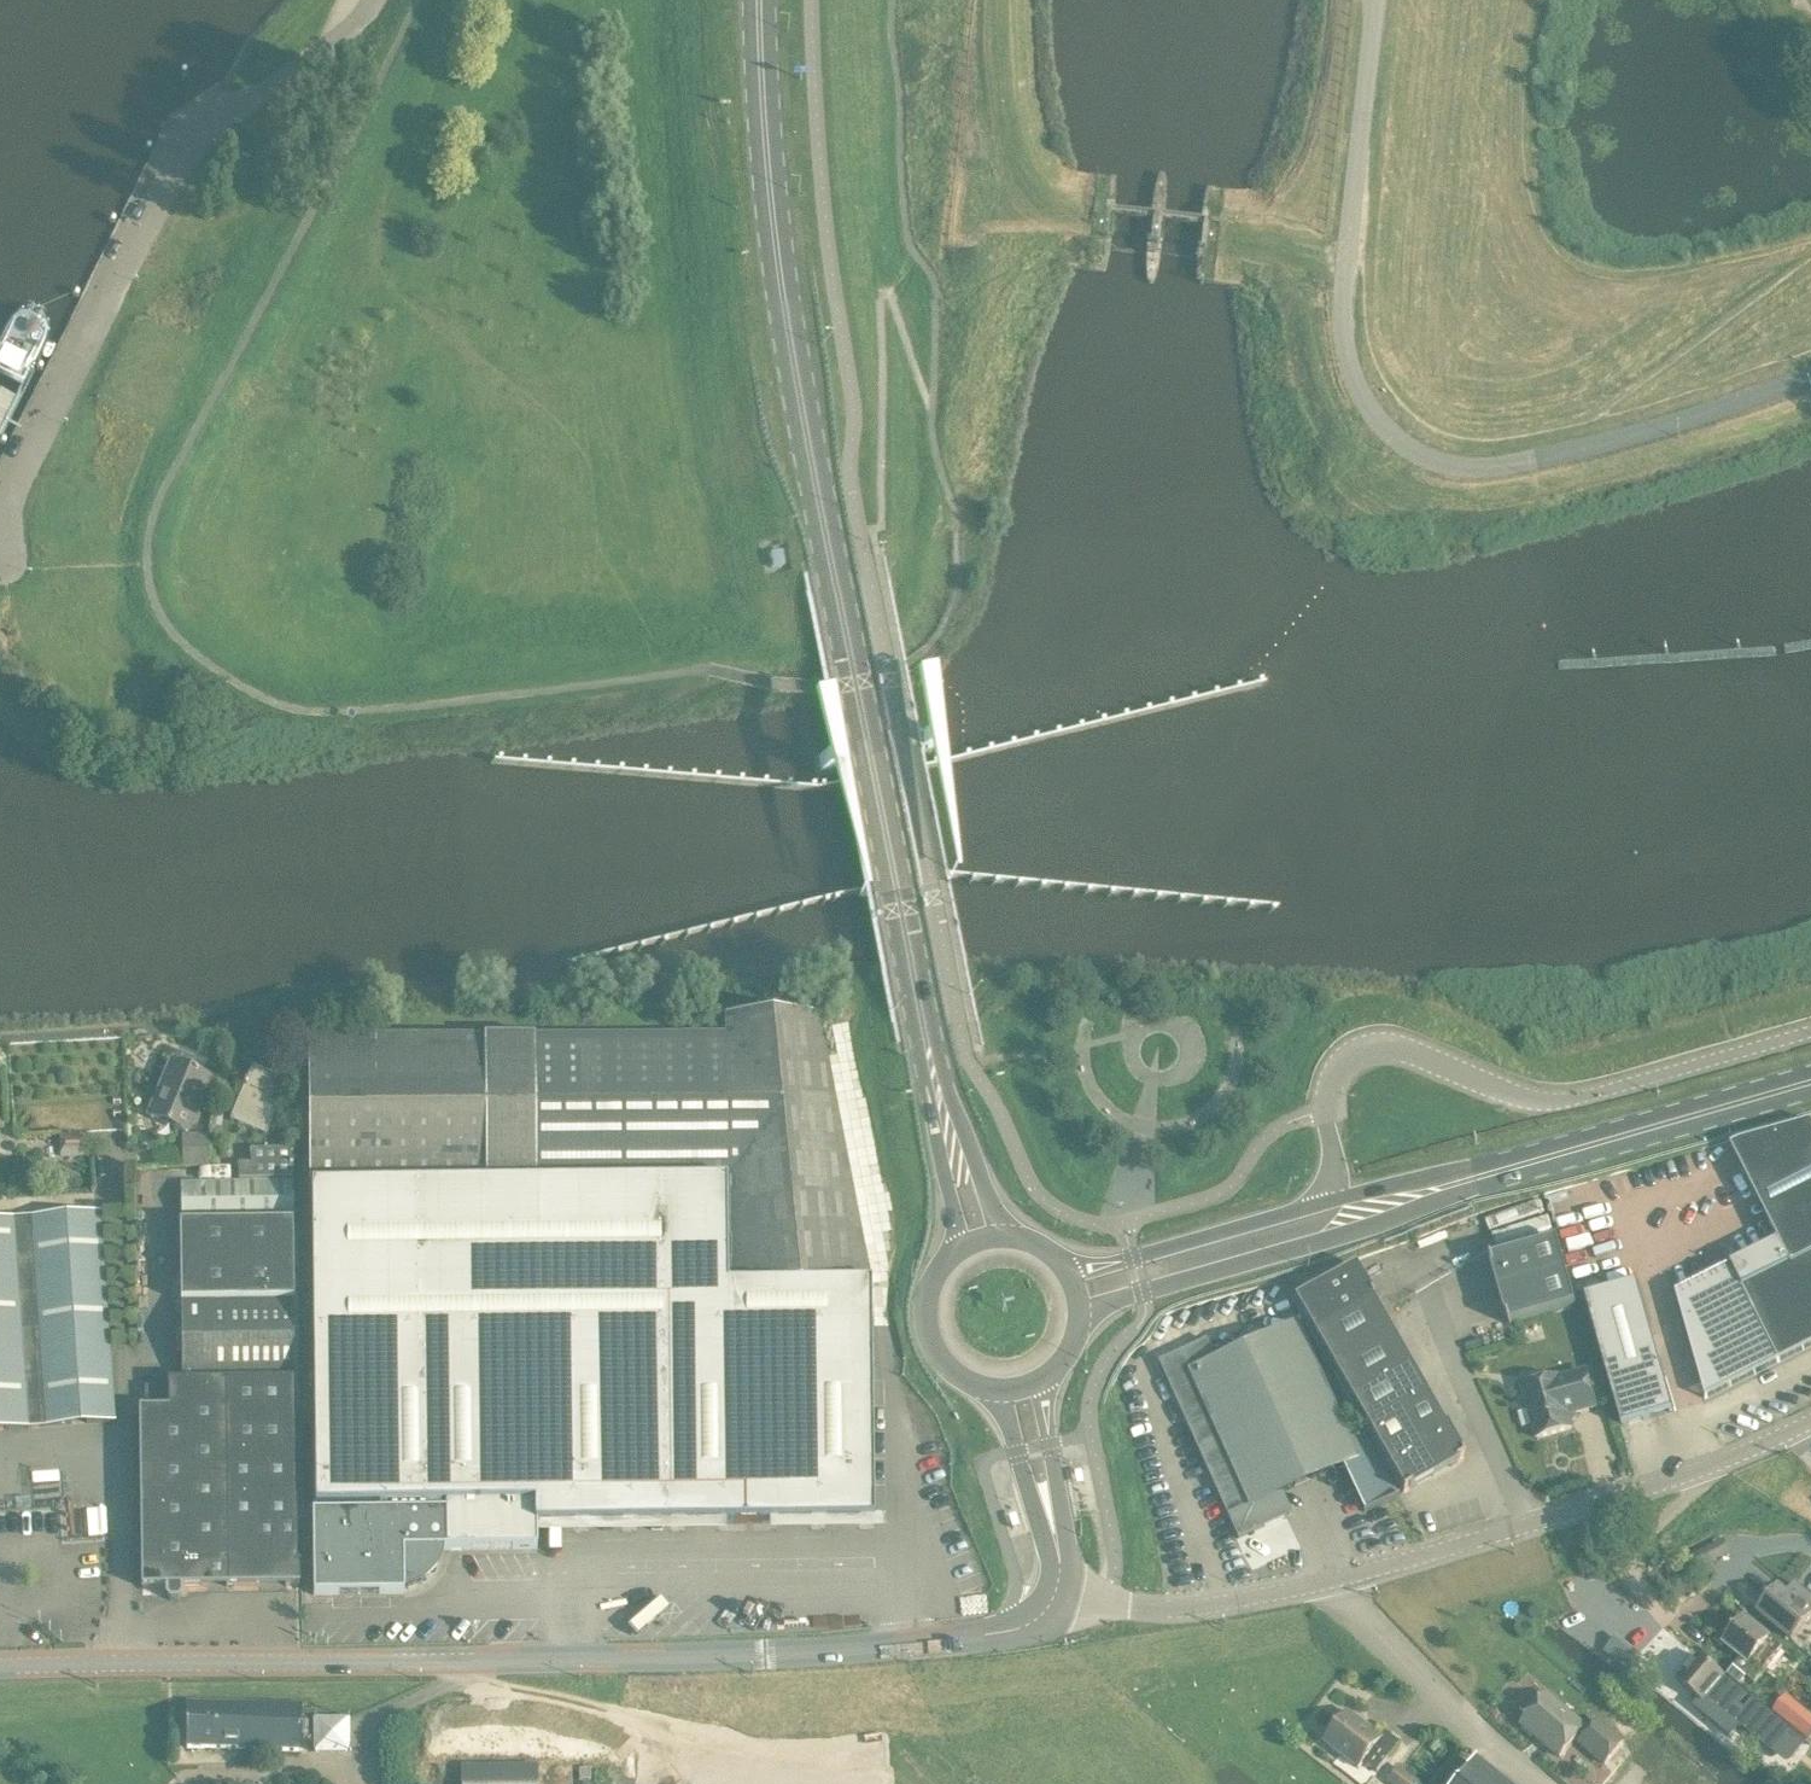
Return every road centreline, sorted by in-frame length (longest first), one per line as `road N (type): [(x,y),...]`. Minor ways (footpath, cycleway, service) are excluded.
road 1 (primary): [(757,0),(780,289),(939,1102)]
road 2 (tertiary): [(1055,1593),(1015,1630),(836,1647),(0,1668)]
road 3 (unclassified): [(1373,0),(1342,313),(1358,388),(1395,437),(1449,465),(1507,465),(1810,378)]
road 4 (unclassified): [(1810,1419),(1700,1471),(1331,1580),(1209,1607),(1055,1593)]
road 5 (unclassified): [(1810,1033),(1545,1101),(1395,1044),(1365,1044),(1332,1073),(1333,1172),(1316,1224)]
road 6 (unclassified): [(0,528),(15,478),(188,133),(335,37)]
road 7 (primary): [(1810,1083),(1316,1224)]
road 8 (track): [(468,1658),(620,1713),(656,1737),(672,1783)]
road 9 (tertiary): [(1055,1593),(1066,1550),(1039,1381)]
road 10 (tertiary): [(998,1390),(1055,1593)]
road 11 (primary): [(957,1248),(928,1289),(929,1340),(951,1371),(998,1390)]
road 12 (primary): [(939,1102),(957,1248)]
road 13 (primary): [(1003,1234),(939,1102)]
road 14 (primary): [(1080,1317),(1166,1287),(1206,1255)]
road 15 (primary): [(1206,1255),(1156,1252),(1068,1269)]

